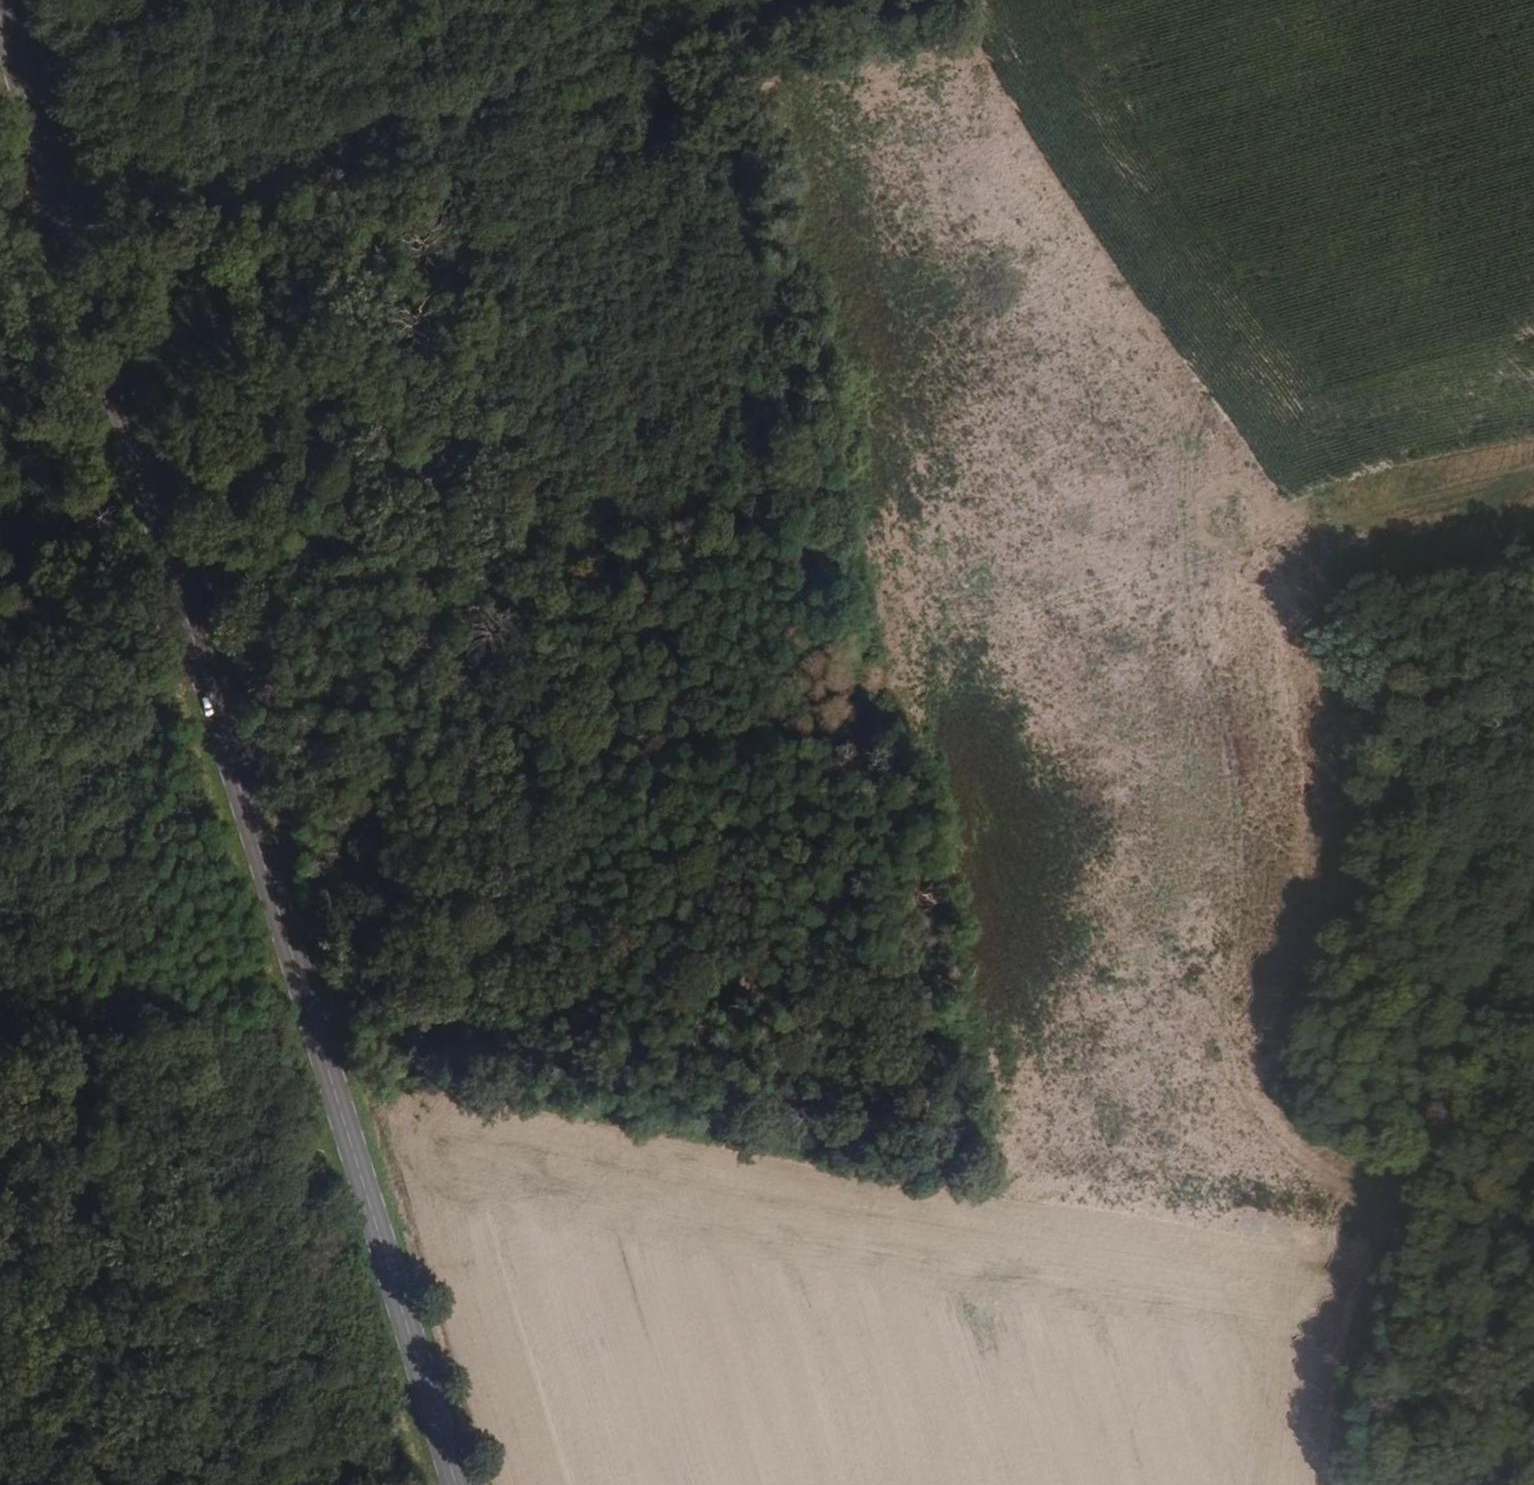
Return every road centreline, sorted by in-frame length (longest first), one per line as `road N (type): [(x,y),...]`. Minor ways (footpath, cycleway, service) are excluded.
road 1 (secondary): [(0,15),(455,1484)]
road 2 (track): [(1533,919),(1450,1074),(1385,1247),(1349,1360),(1331,1484)]

